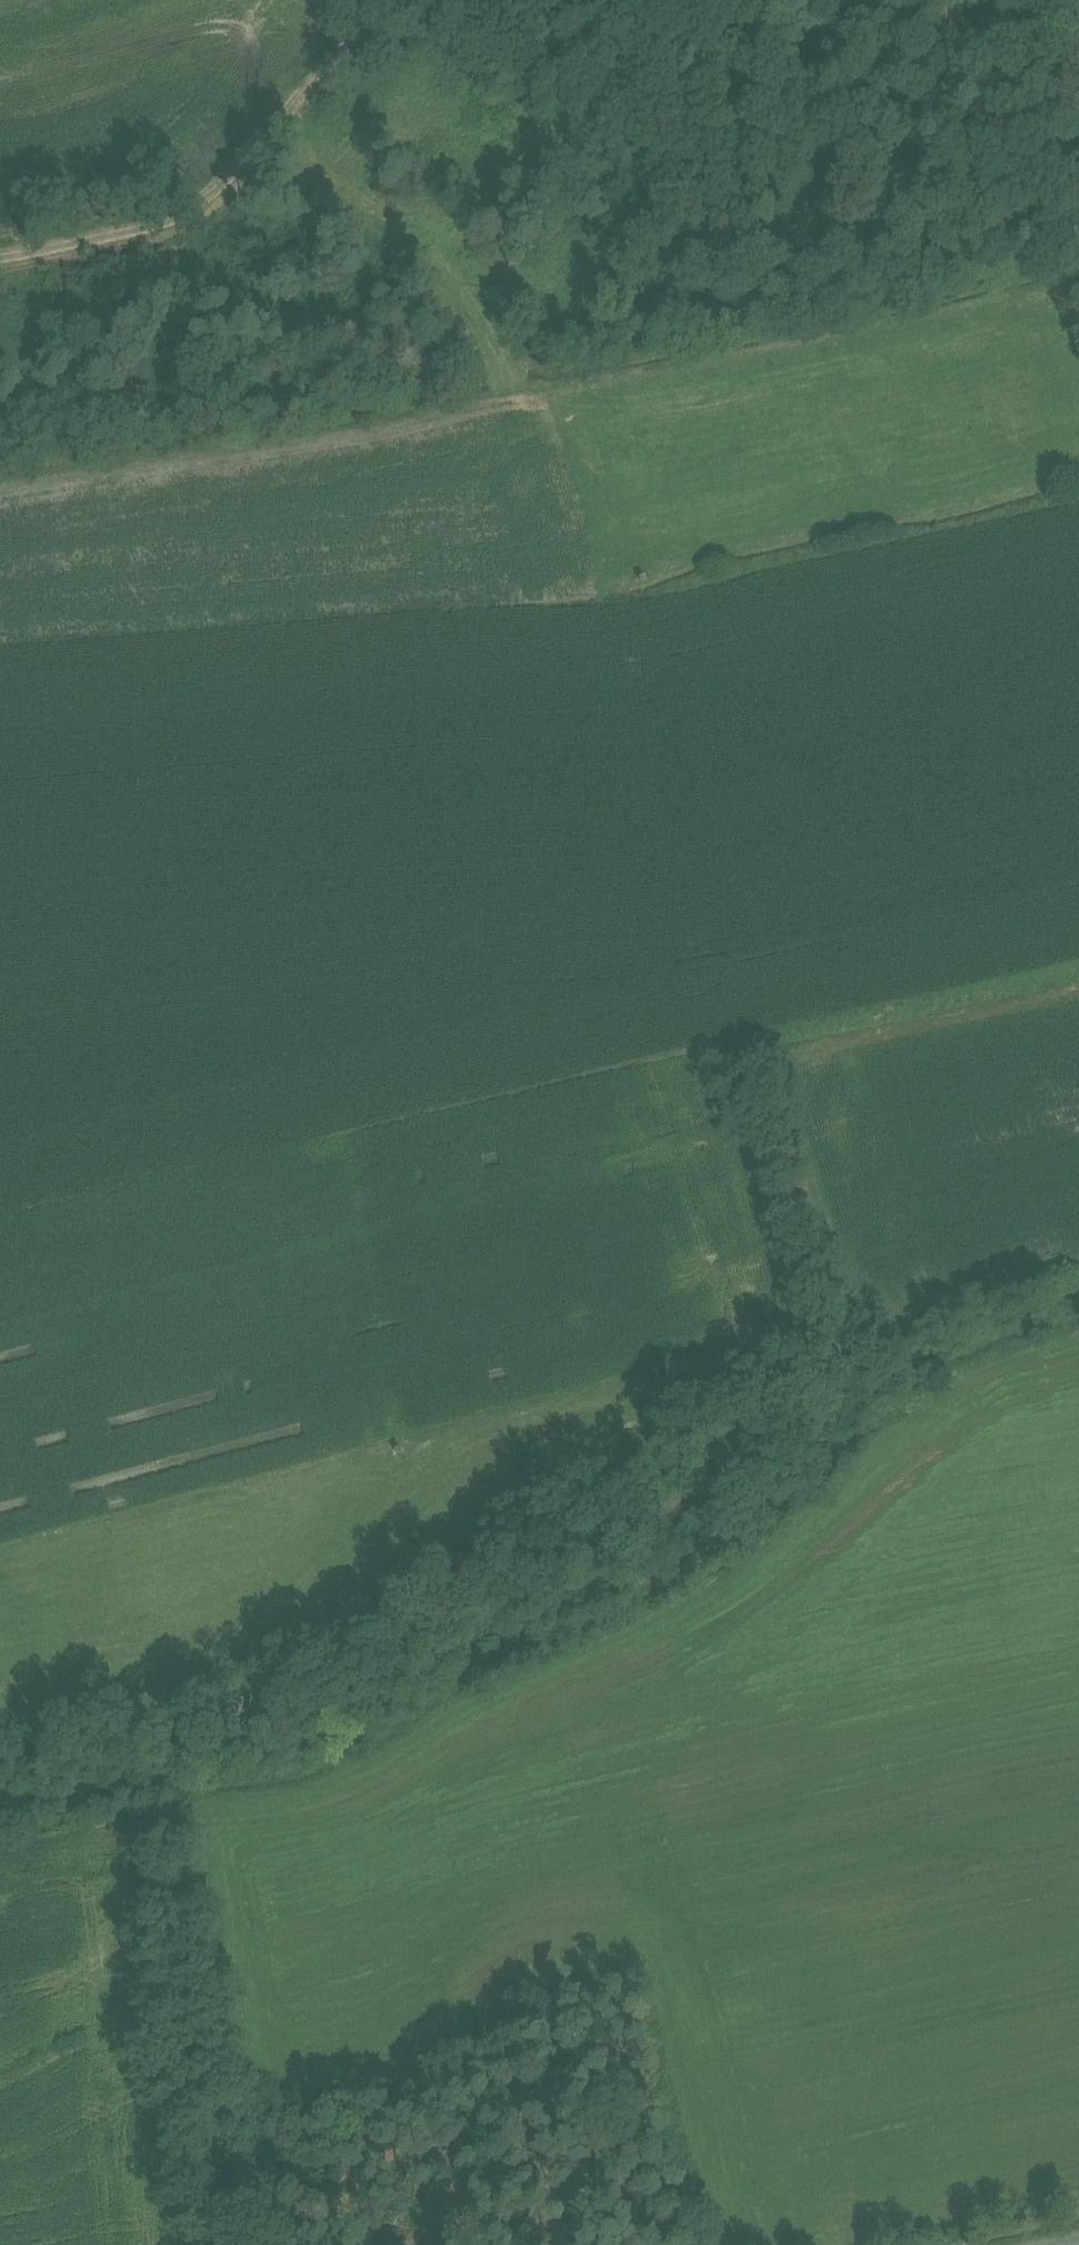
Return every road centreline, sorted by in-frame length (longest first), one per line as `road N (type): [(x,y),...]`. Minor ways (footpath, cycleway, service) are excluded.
road 1 (track): [(0,198),(179,212),(201,206),(331,67)]

